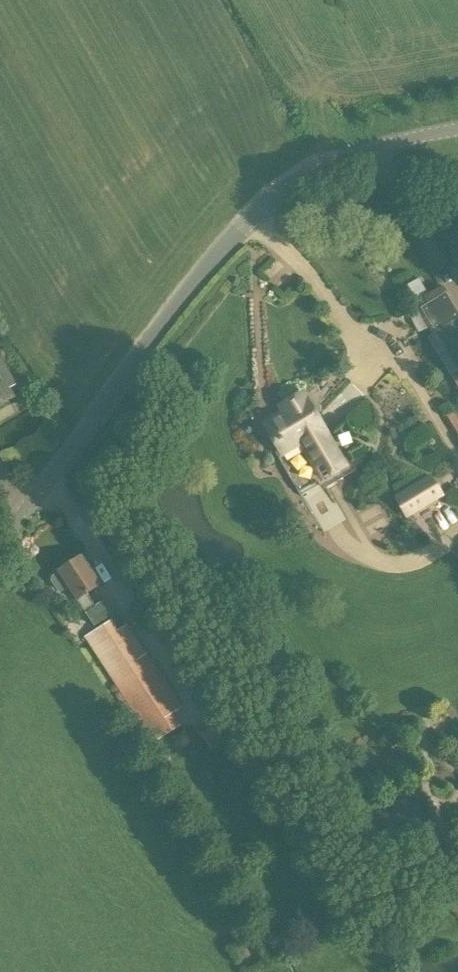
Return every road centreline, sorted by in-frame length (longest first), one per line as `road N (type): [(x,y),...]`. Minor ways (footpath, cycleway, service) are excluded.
road 1 (tertiary): [(457,131),(333,161),(262,205),(0,551)]

